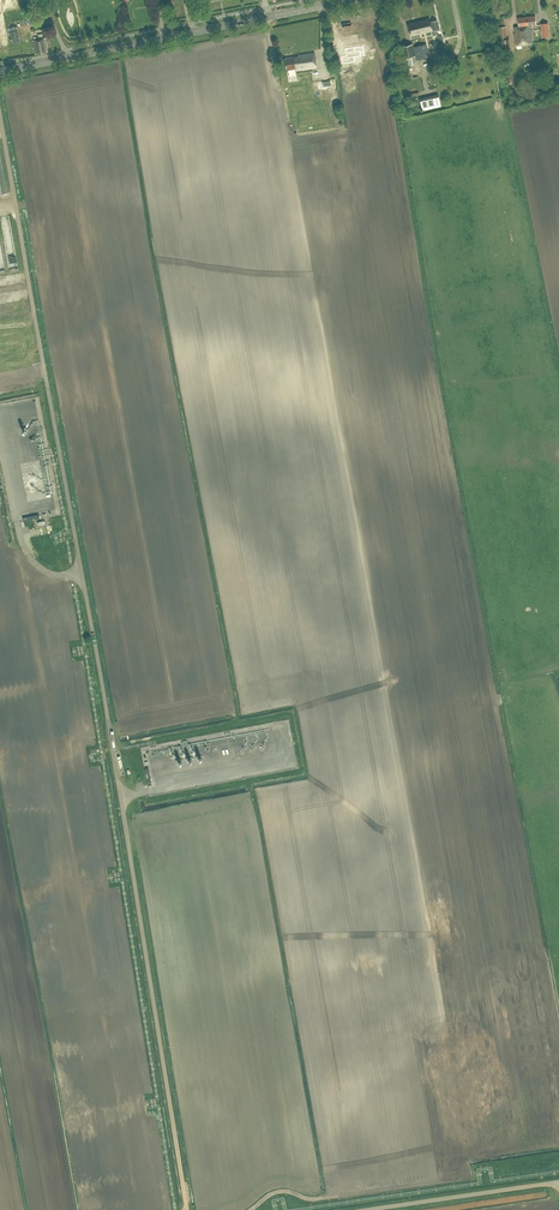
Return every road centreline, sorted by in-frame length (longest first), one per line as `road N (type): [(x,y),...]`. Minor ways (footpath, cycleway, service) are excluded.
road 1 (unclassified): [(187,1209),(0,114)]
road 2 (secondary): [(68,58),(348,0)]
road 3 (unclassified): [(363,1209),(558,1181)]

